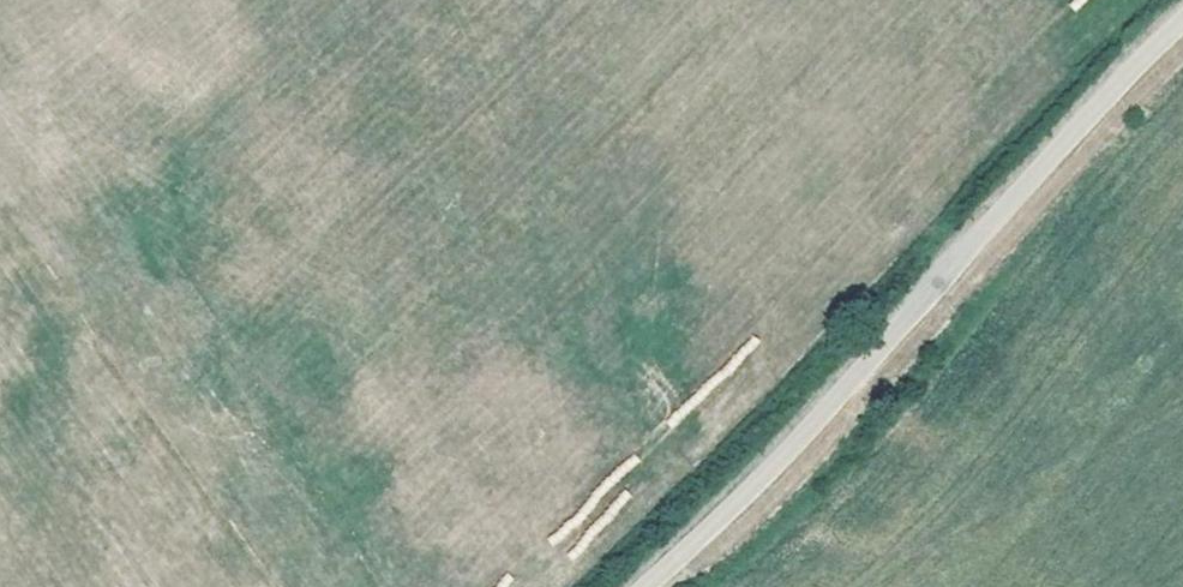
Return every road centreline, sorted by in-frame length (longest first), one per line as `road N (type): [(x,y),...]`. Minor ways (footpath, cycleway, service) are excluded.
road 1 (unclassified): [(1182,26),(769,479),(654,586)]

